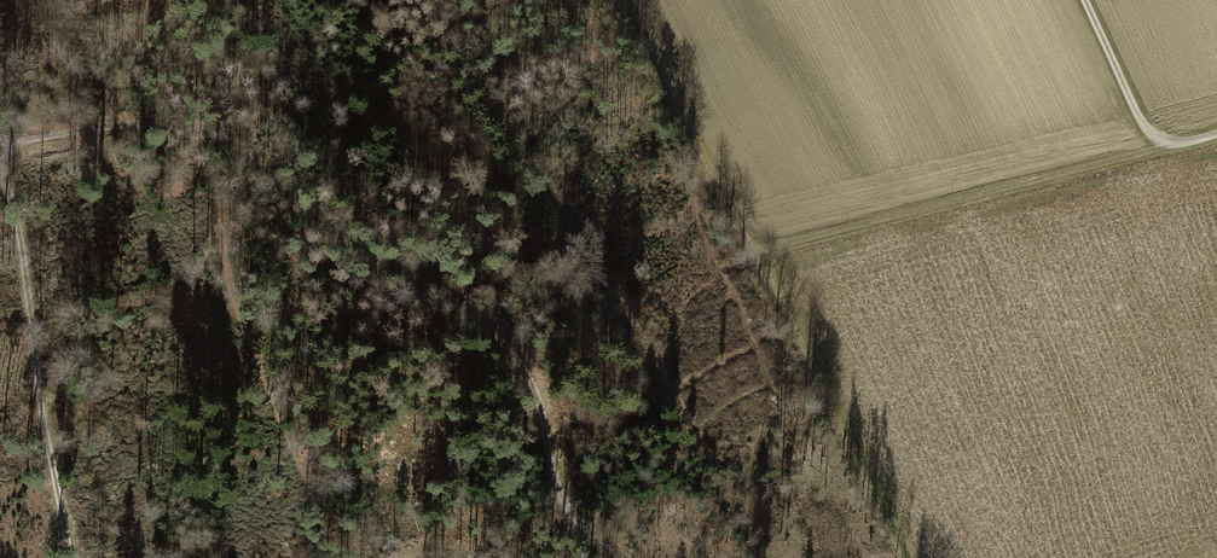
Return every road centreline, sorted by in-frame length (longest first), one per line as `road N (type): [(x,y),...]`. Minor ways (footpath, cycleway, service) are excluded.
road 1 (track): [(617,557),(568,505),(536,391),(490,326),(448,293),(325,230),(225,144),(146,123),(5,150)]
road 2 (track): [(897,557),(623,0)]
road 3 (track): [(753,253),(1170,144)]
road 4 (track): [(72,557),(0,142)]
road 5 (track): [(1216,135),(1170,144),(1149,134),(1082,0)]

